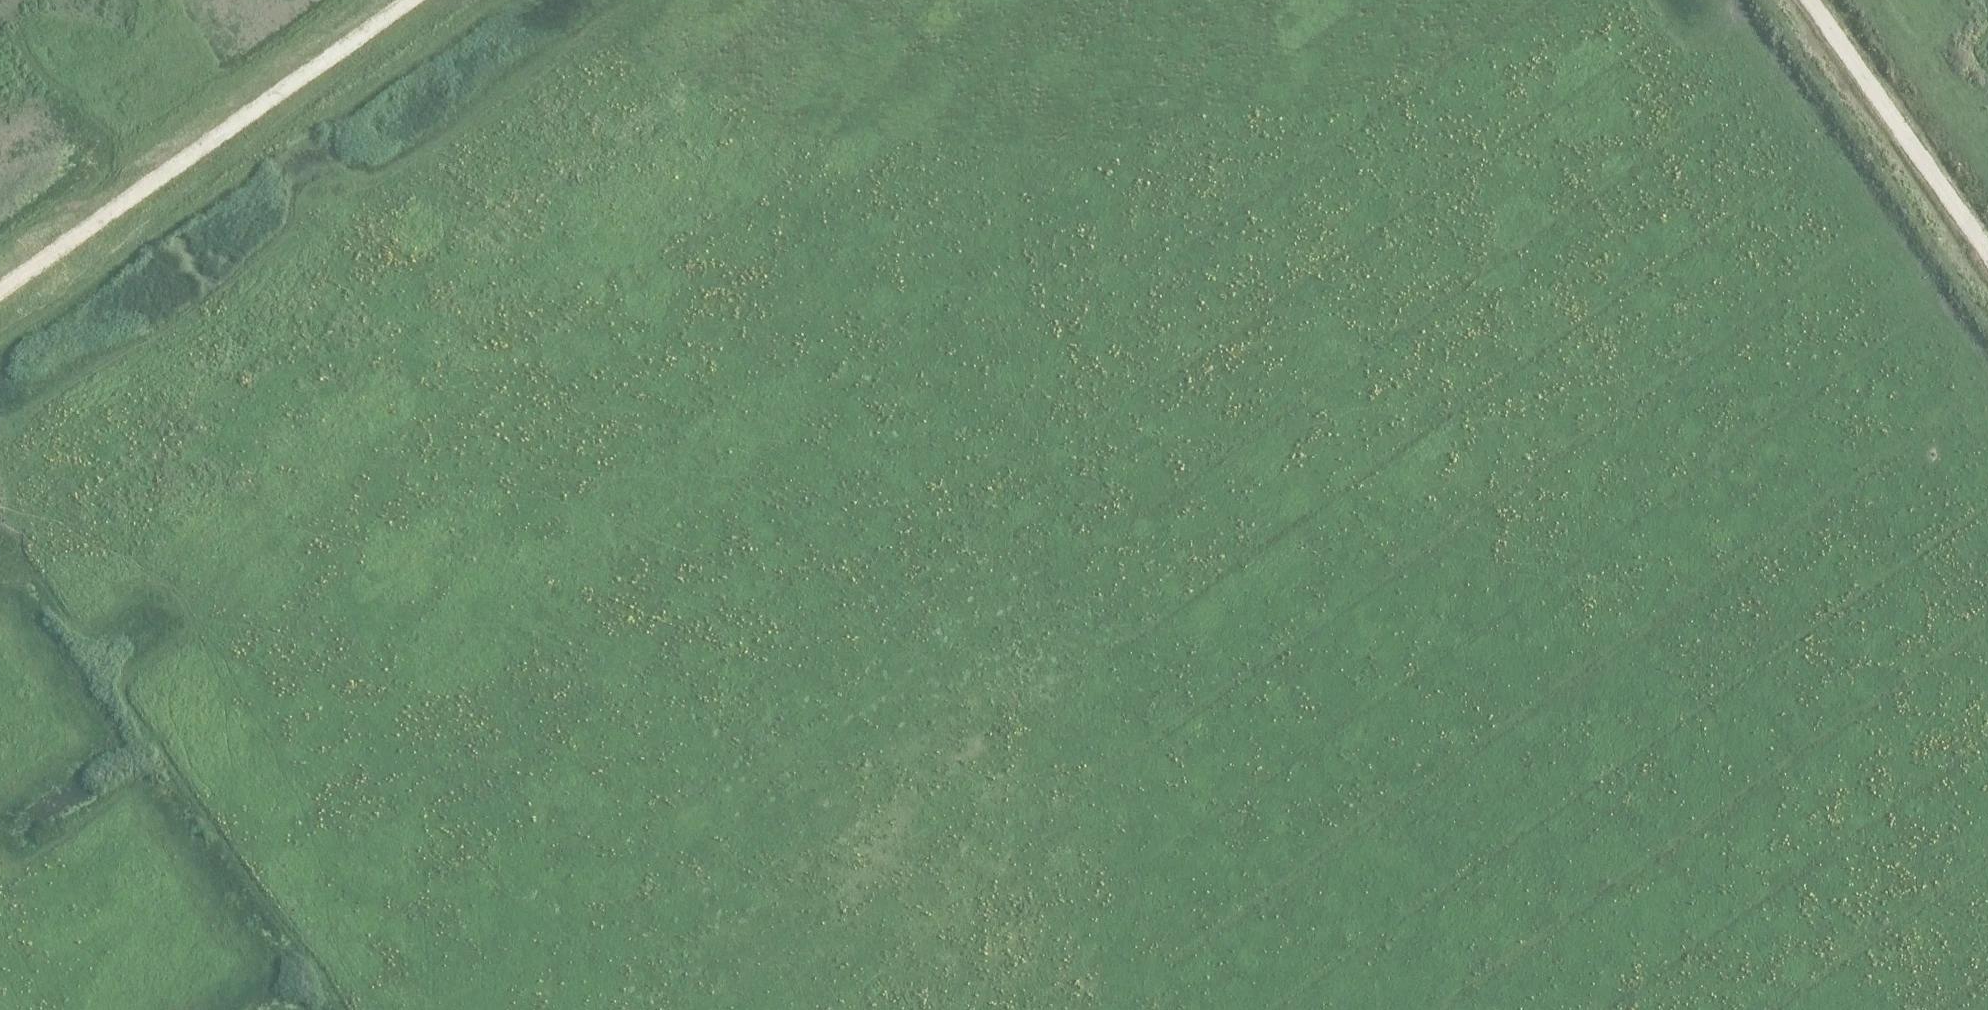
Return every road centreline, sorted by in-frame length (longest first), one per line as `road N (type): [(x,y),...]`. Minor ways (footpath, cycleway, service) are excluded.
road 1 (track): [(1987,239),(1822,0)]

